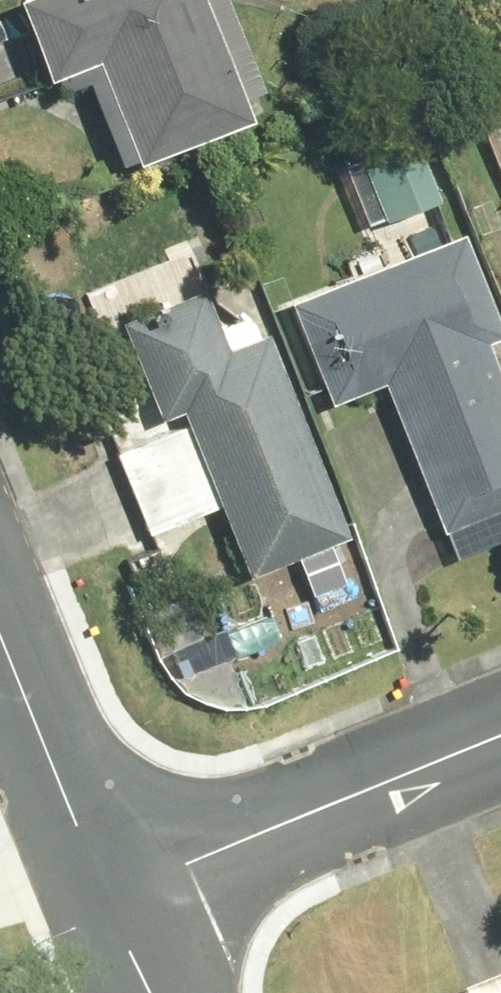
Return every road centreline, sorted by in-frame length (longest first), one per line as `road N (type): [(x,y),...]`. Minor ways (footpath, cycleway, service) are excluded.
road 1 (residential): [(117,894),(500,735)]
road 2 (tertiary): [(0,614),(117,894)]

